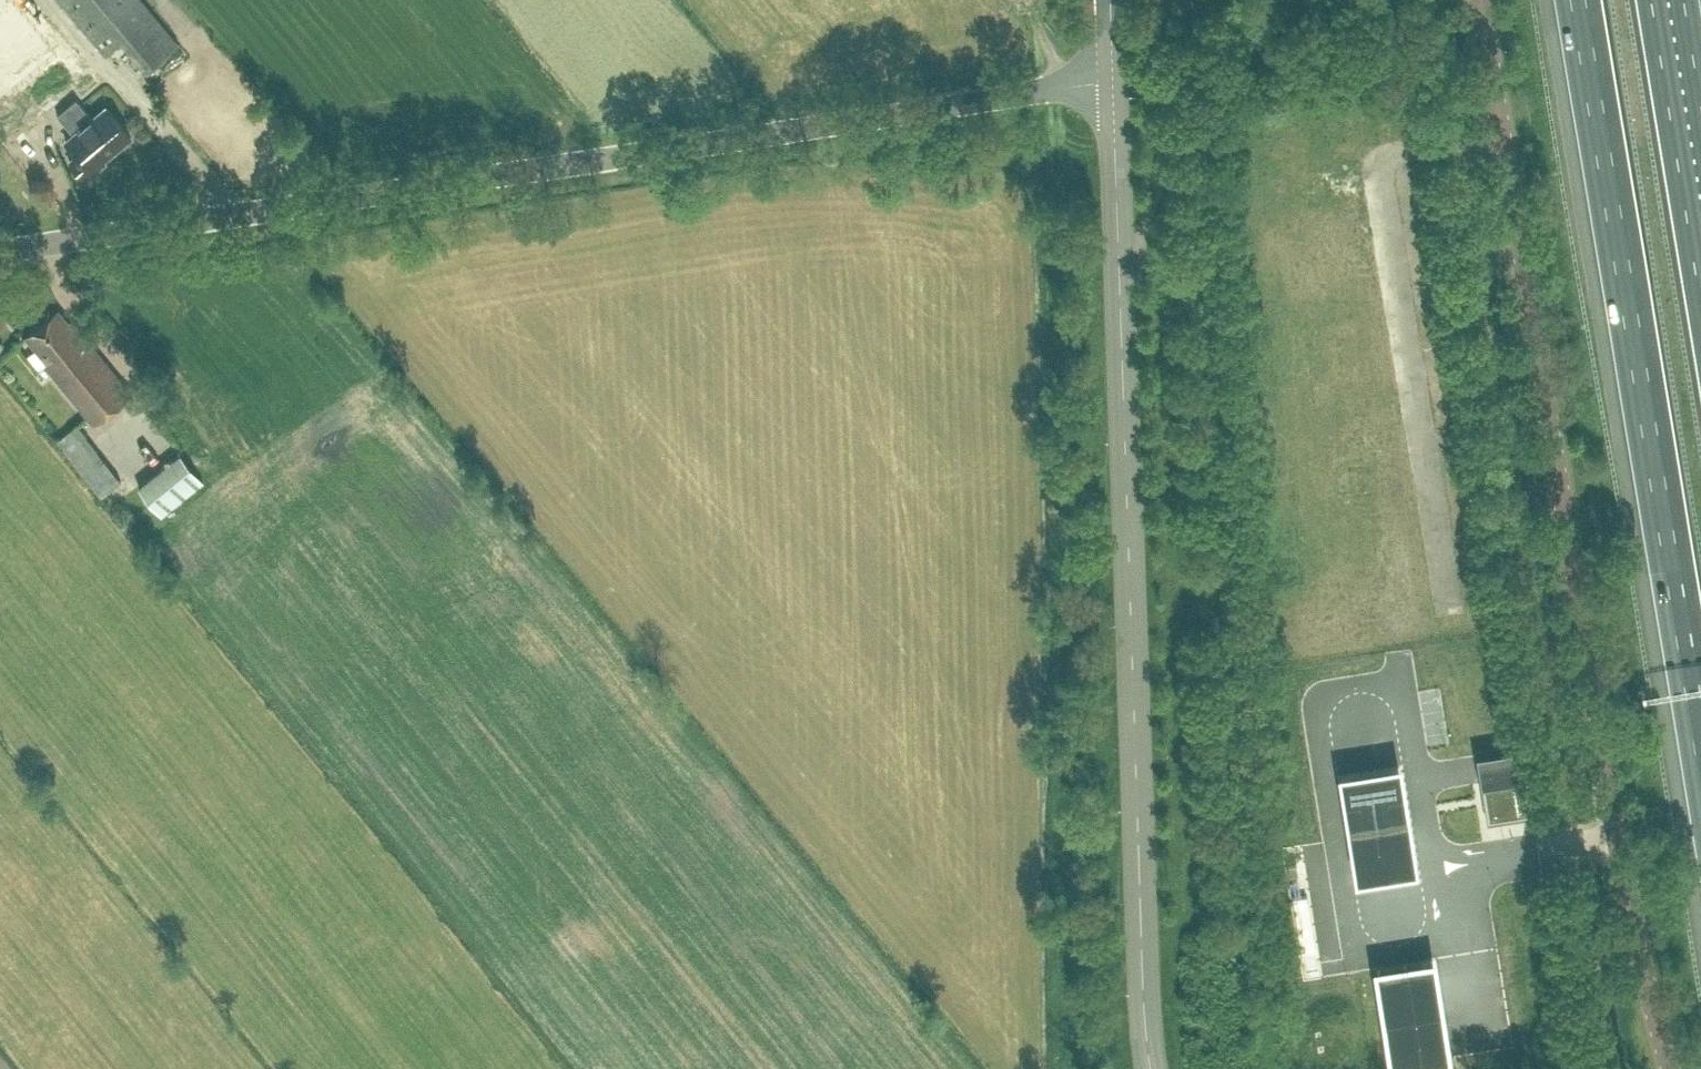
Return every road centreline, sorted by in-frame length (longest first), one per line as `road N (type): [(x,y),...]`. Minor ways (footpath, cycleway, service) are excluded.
road 1 (unclassified): [(0,250),(1112,77)]
road 2 (tertiary): [(1669,1068),(1626,888),(1480,0)]
road 3 (tertiary): [(1153,1068),(1143,993),(1112,77)]
road 4 (motorway): [(1581,0),(1700,735)]
road 5 (motorway): [(1700,298),(1650,0)]

